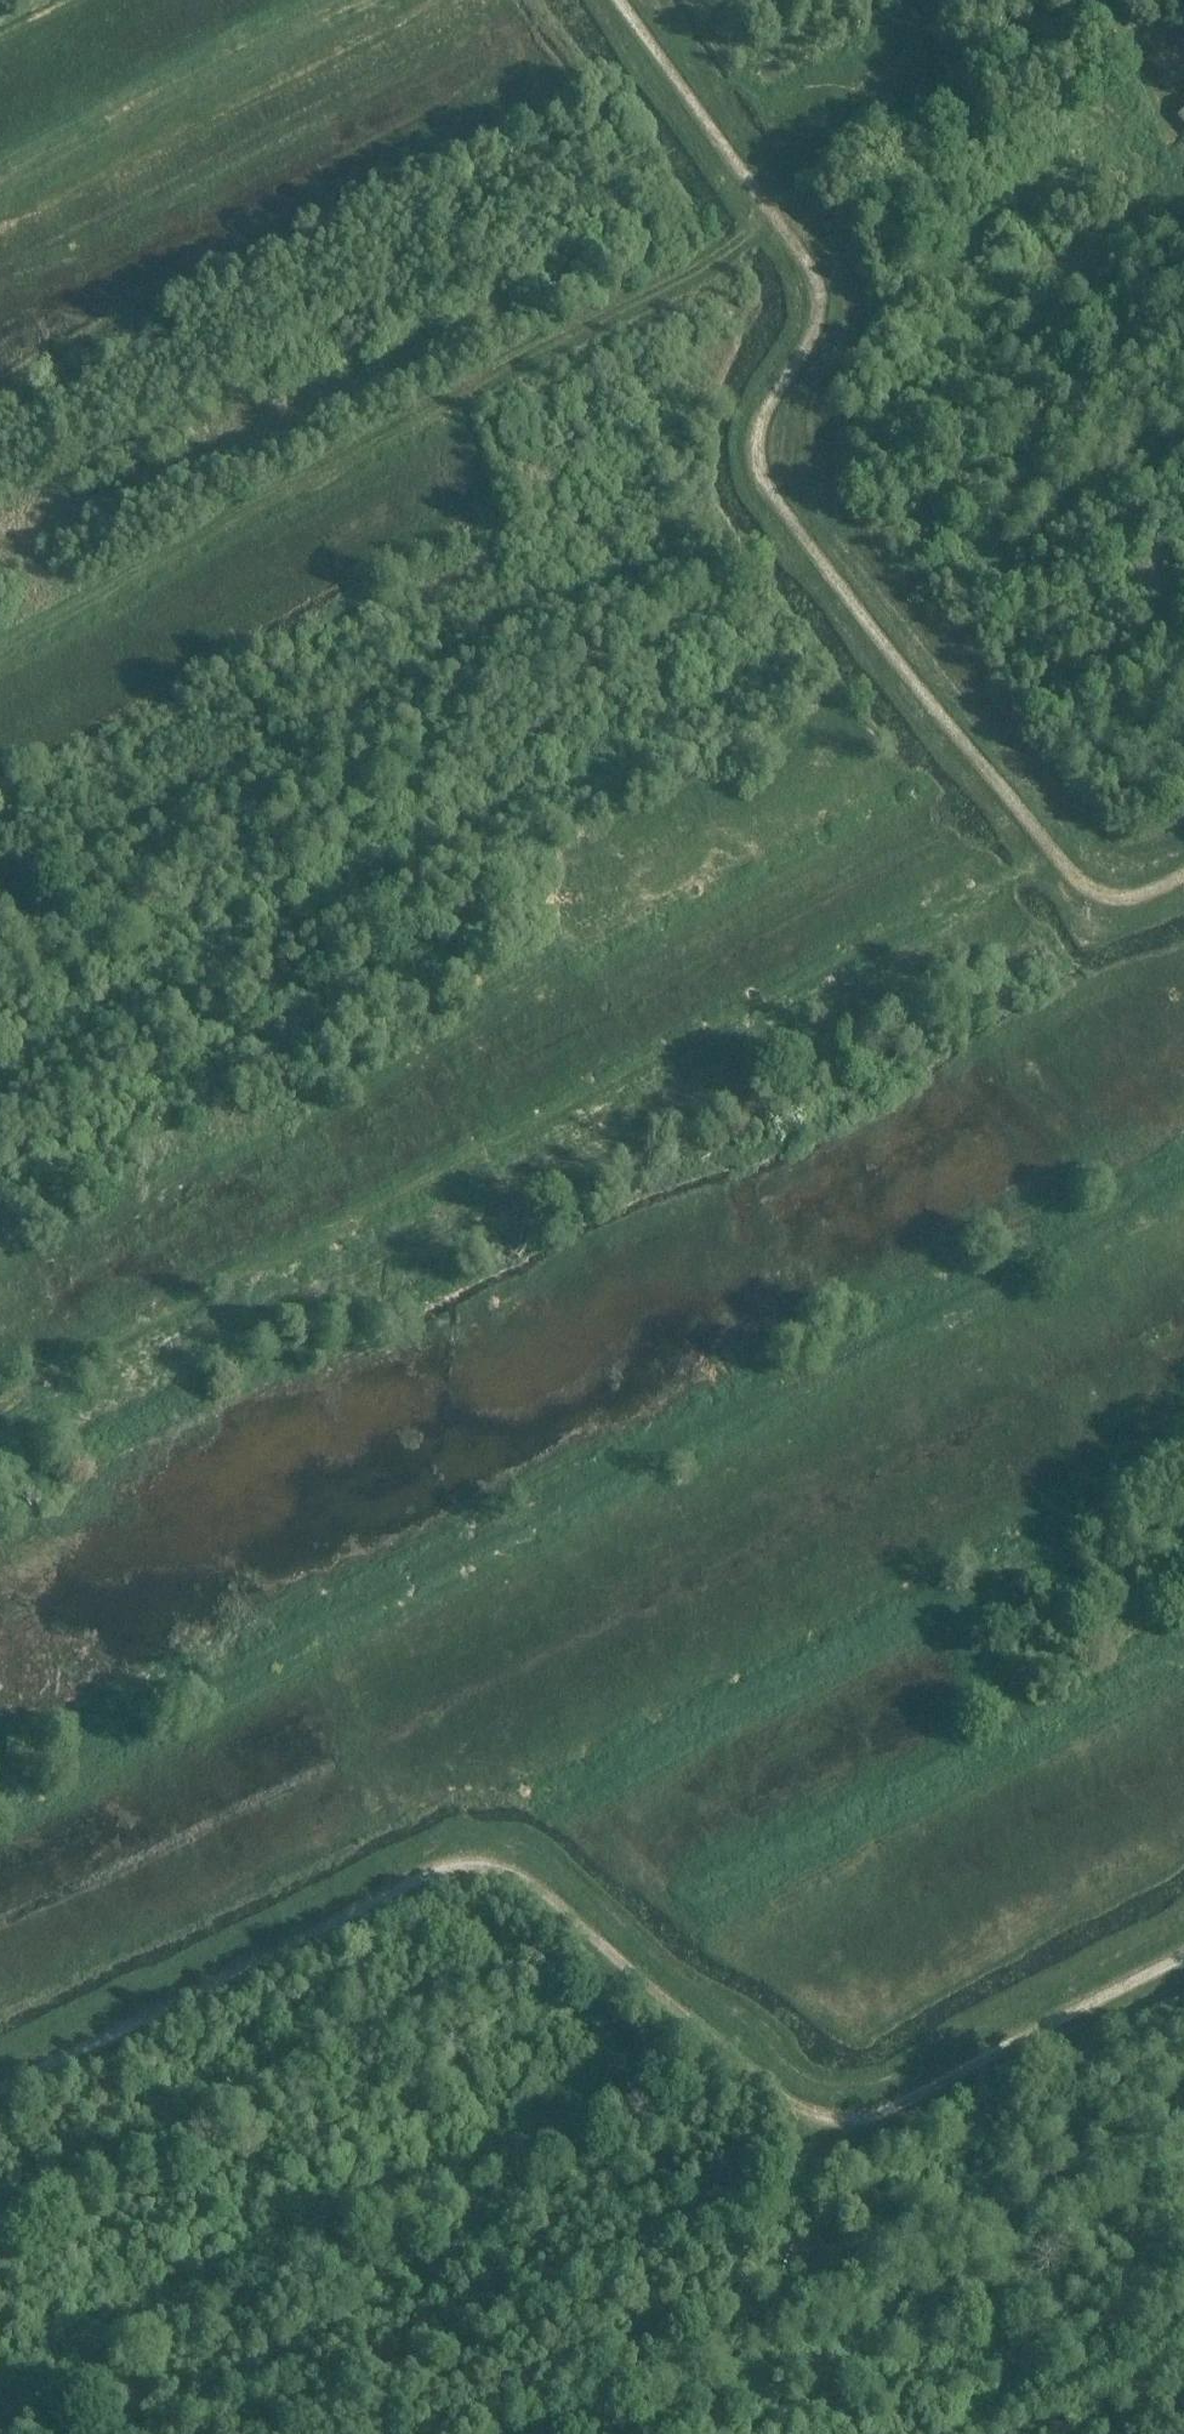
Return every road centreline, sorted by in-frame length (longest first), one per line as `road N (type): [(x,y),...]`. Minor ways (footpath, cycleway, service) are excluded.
road 1 (track): [(0,2085),(412,1880),(464,1867),(516,1882),(546,1901),(775,2098),(826,2119),(889,2107),(1183,1957)]
road 2 (track): [(1183,875),(1123,899),(1074,878),(779,507),(756,466),(757,440),(812,330),(815,283),(617,0)]

